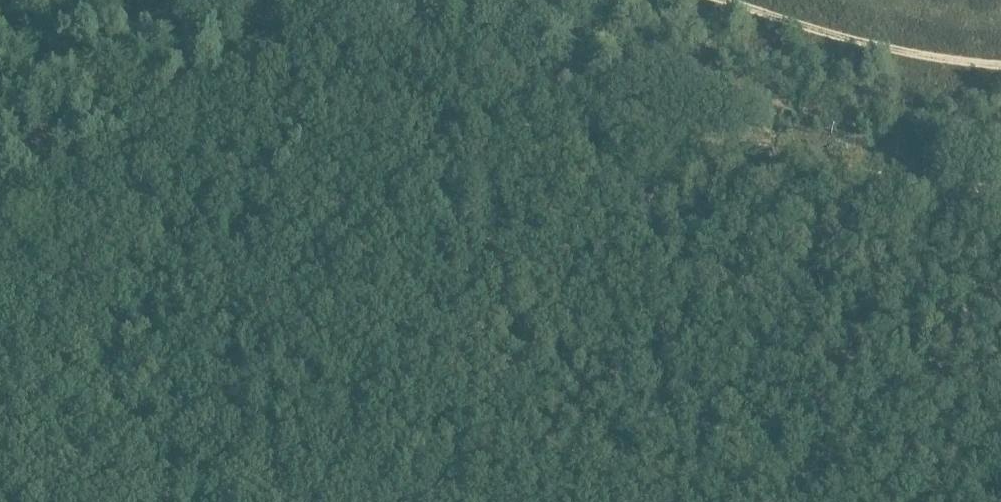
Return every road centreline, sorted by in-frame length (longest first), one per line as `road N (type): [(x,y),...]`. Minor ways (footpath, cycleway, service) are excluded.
road 1 (track): [(1000,199),(892,180),(661,121),(461,57),(213,0)]
road 2 (track): [(263,9),(0,168)]
road 3 (track): [(724,0),(902,50),(1000,65)]

